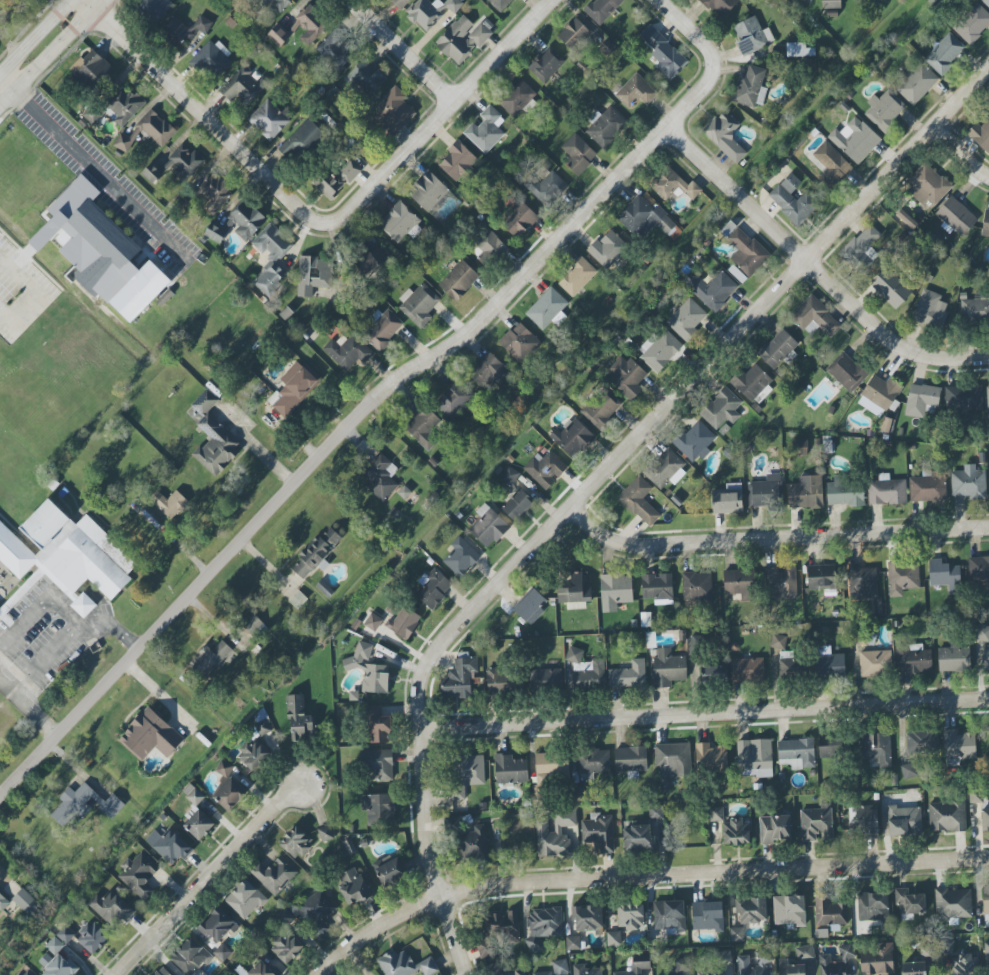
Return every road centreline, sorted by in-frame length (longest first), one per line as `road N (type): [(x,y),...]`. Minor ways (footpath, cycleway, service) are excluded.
road 1 (residential): [(988,71),(424,672),(429,852),(470,974)]
road 2 (residential): [(0,799),(373,400),(467,338),(666,126)]
road 3 (residential): [(988,857),(513,881),(416,908),(369,934),(322,974)]
road 4 (residential): [(420,731),(988,699)]
road 5 (residential): [(569,511),(628,546),(988,528)]
road 6 (residential): [(666,126),(876,329),(925,356),(988,357)]
road 7 (residential): [(319,222),(352,215),(552,0)]
road 8 (residential): [(86,0),(319,222)]
road 9 (residential): [(118,974),(301,781)]
road 10 (residential): [(657,0),(712,53),(709,82),(666,126)]
road 11 (secondary): [(0,105),(103,0)]
road 12 (residential): [(349,0),(452,102)]

